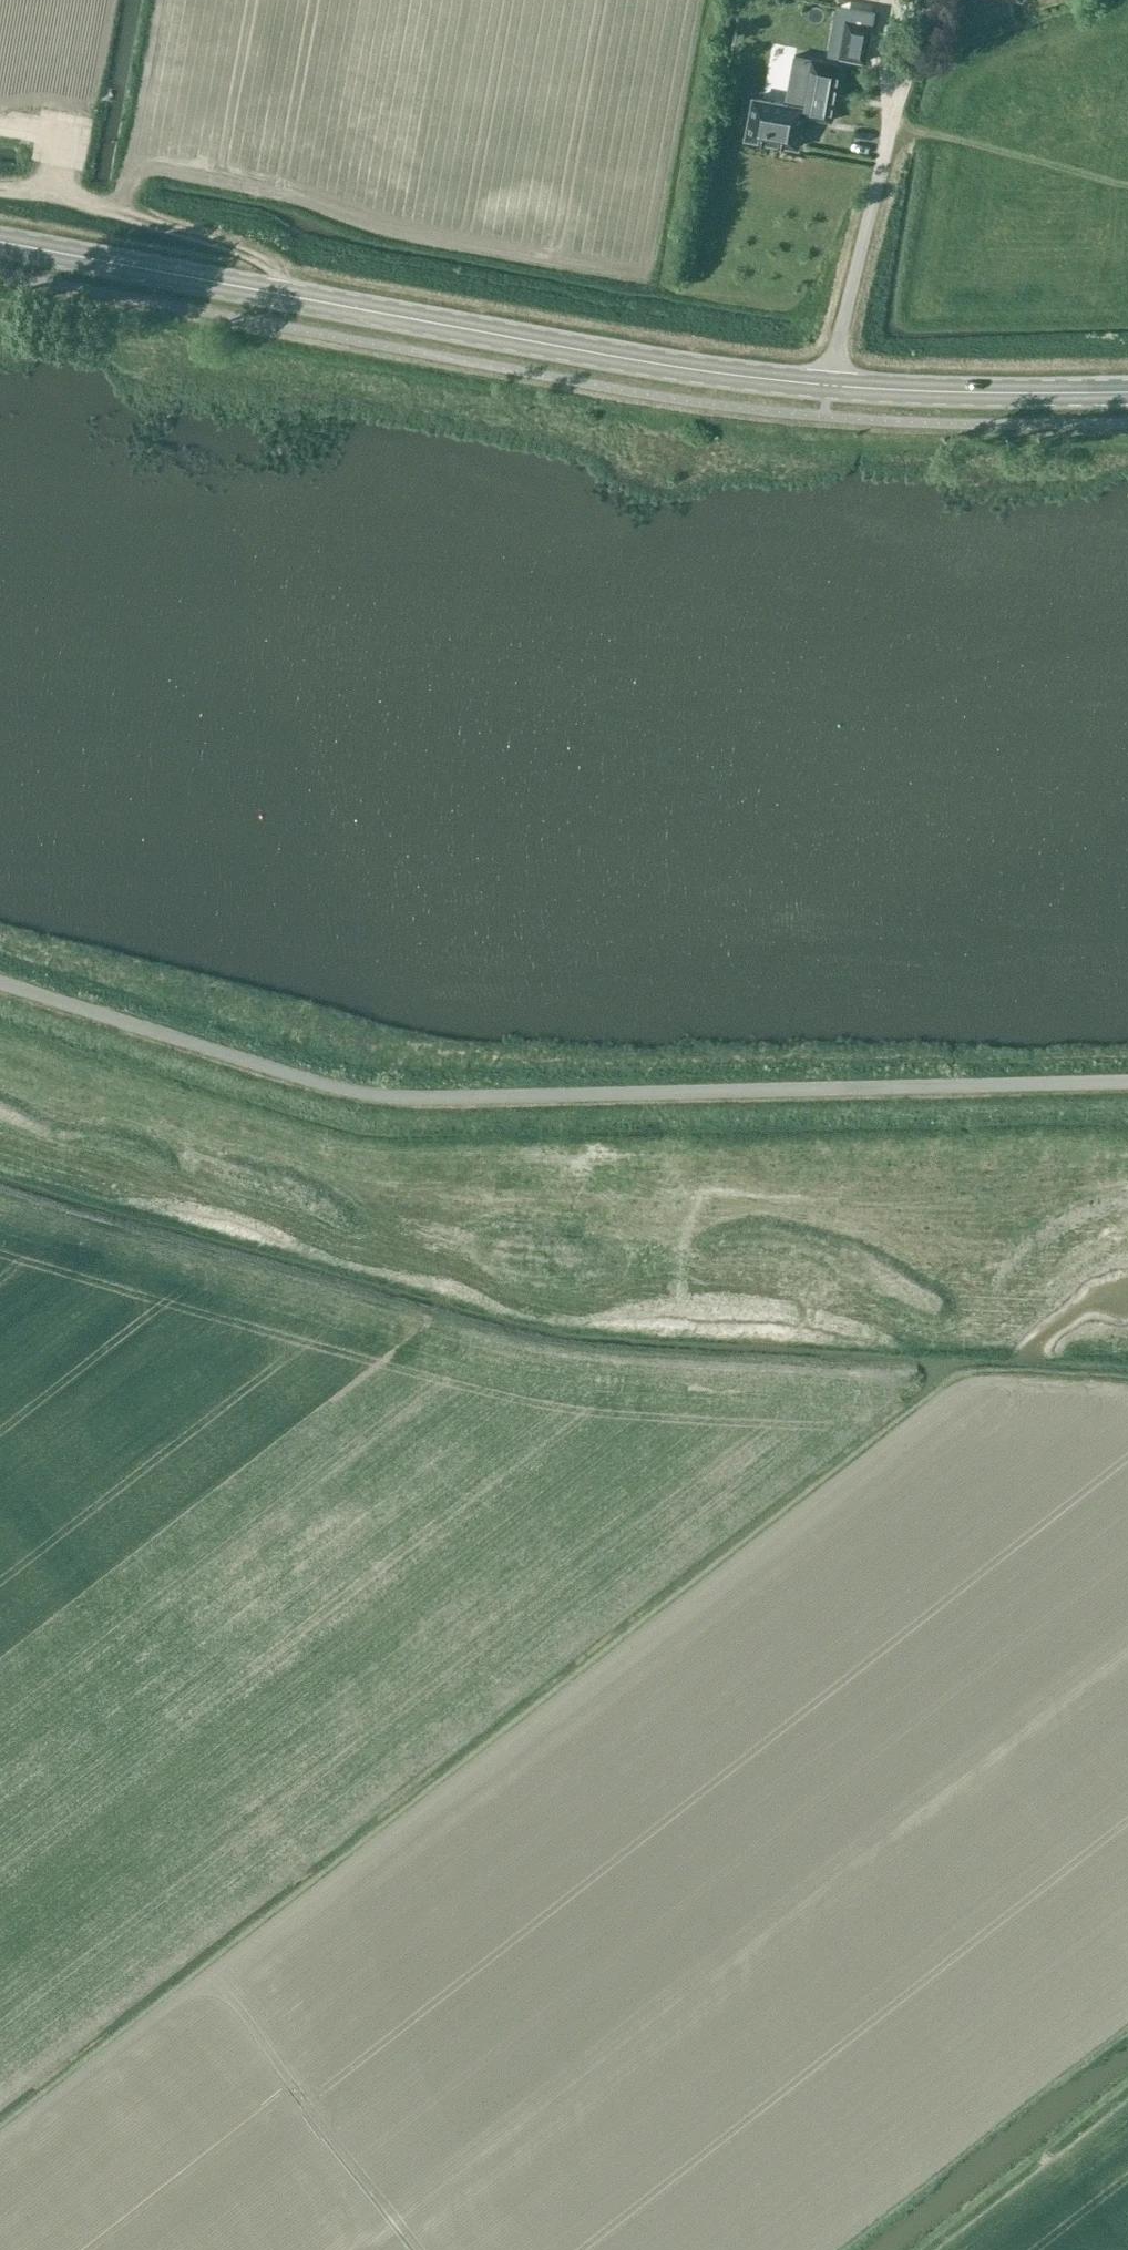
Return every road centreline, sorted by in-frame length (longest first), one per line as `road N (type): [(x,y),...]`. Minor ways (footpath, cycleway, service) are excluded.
road 1 (unclassified): [(0,983),(376,1094),(1127,1082)]
road 2 (primary): [(1127,390),(938,391),(723,374),(0,242)]
road 3 (track): [(277,292),(269,265),(252,255),(67,198),(0,189)]

